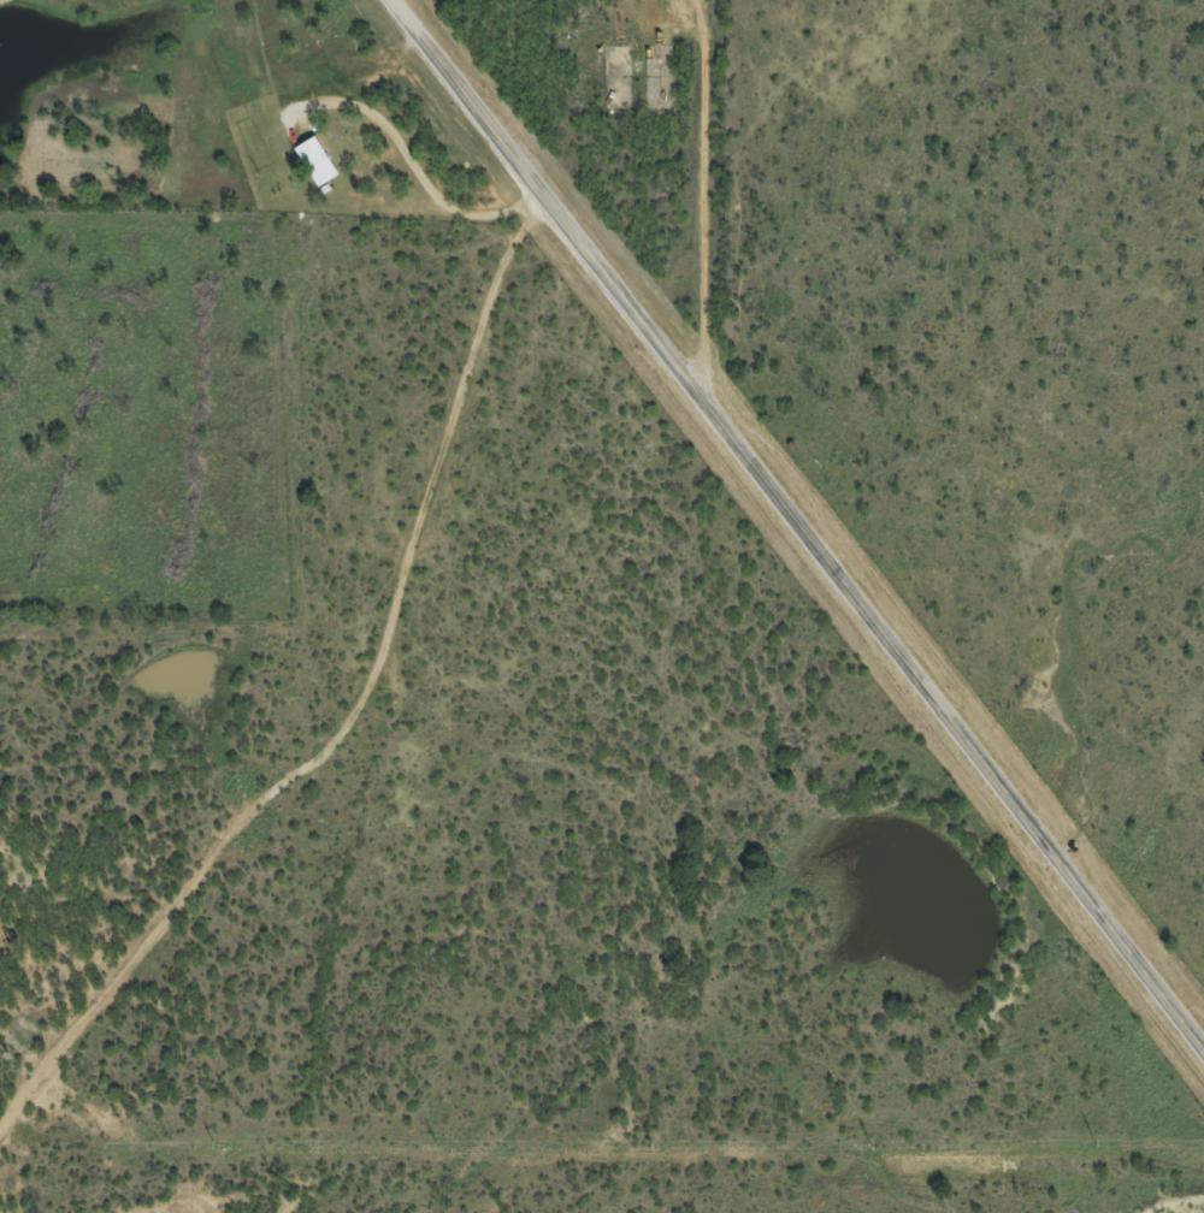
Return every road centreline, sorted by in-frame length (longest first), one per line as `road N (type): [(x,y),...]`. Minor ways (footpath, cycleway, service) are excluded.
road 1 (secondary): [(1102,916),(390,0)]
road 2 (secondary): [(1203,1051),(1102,916)]

